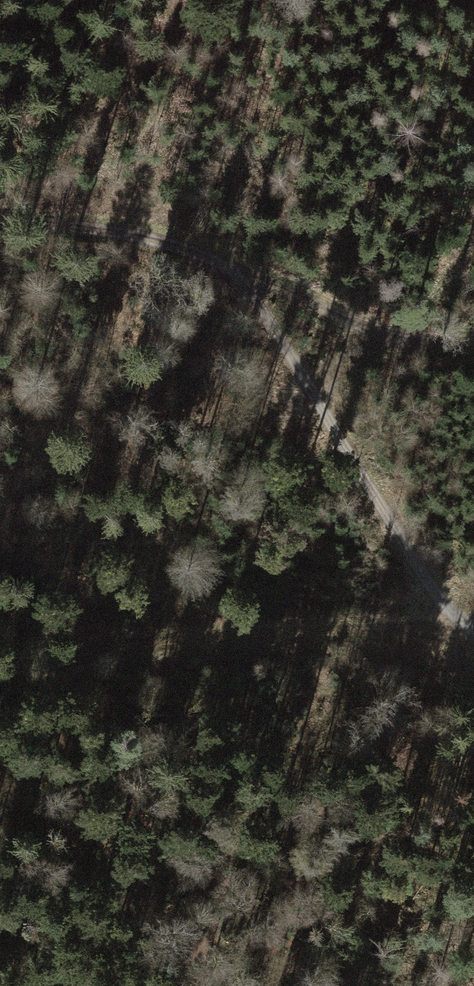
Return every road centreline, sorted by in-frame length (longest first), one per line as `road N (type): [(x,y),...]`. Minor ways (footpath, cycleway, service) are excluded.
road 1 (track): [(0,218),(116,230),(243,268),(392,338),(473,348)]
road 2 (track): [(473,631),(442,624),(0,668)]
road 3 (track): [(243,268),(442,624)]

